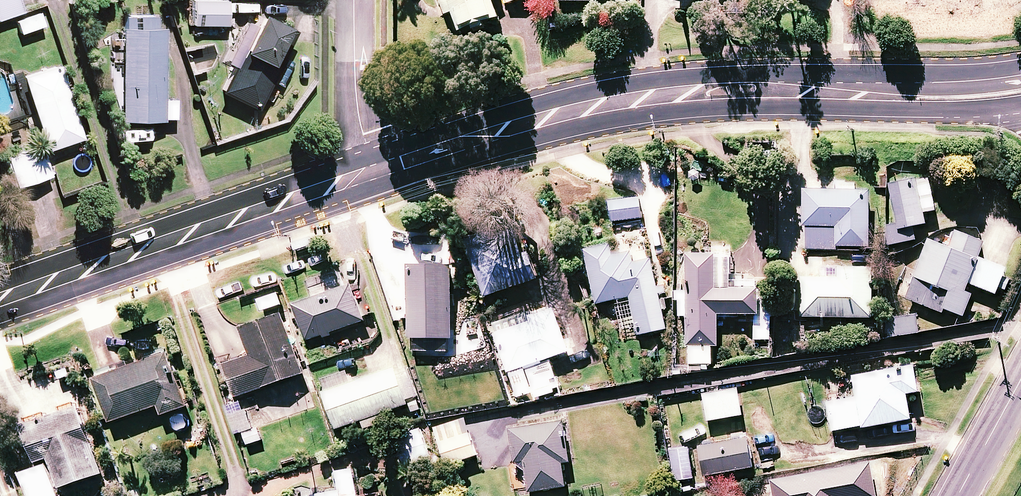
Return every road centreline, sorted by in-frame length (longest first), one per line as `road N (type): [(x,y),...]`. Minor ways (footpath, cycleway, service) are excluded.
road 1 (secondary): [(881,99),(672,94),(453,141),(374,167)]
road 2 (secondary): [(374,167),(0,302)]
road 3 (residential): [(374,167),(358,105),(354,0)]
road 4 (secondary): [(881,99),(927,83),(1020,74)]
road 5 (secondary): [(1020,104),(921,110),(881,99)]
road 6 (tertiary): [(1020,383),(957,495)]

